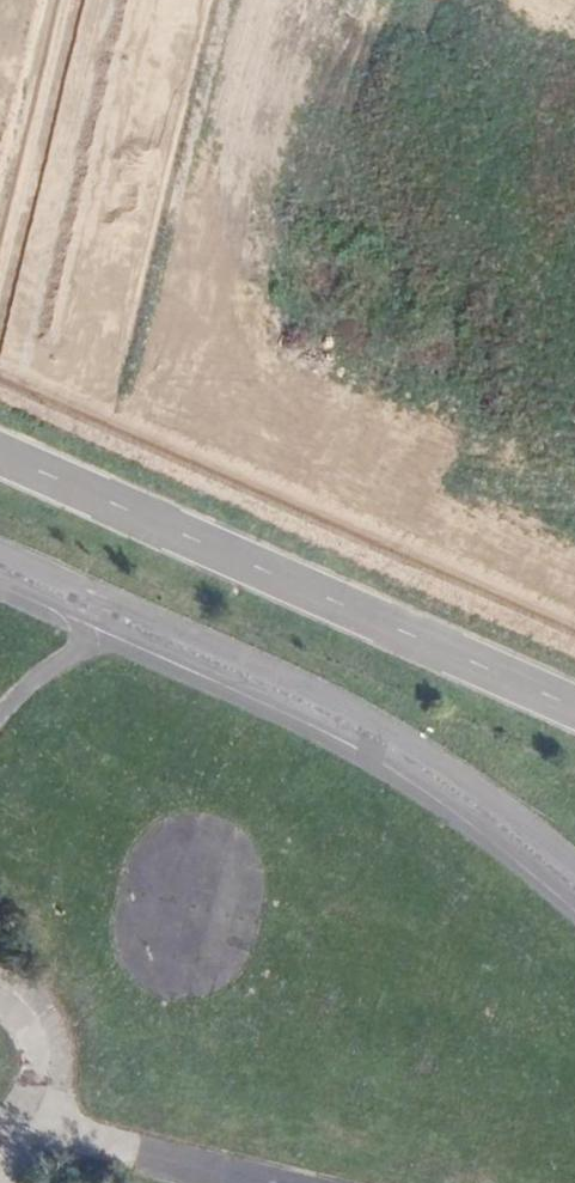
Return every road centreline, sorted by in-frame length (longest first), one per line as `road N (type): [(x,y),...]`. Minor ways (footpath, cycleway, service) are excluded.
road 1 (unclassified): [(574,708),(0,455)]
road 2 (unknown): [(118,0),(22,400)]
road 3 (unclassified): [(39,1131),(255,1182)]
road 4 (unclassified): [(0,718),(36,681),(126,623)]
road 5 (unclassified): [(39,1131),(52,1068),(43,1037),(0,997)]

